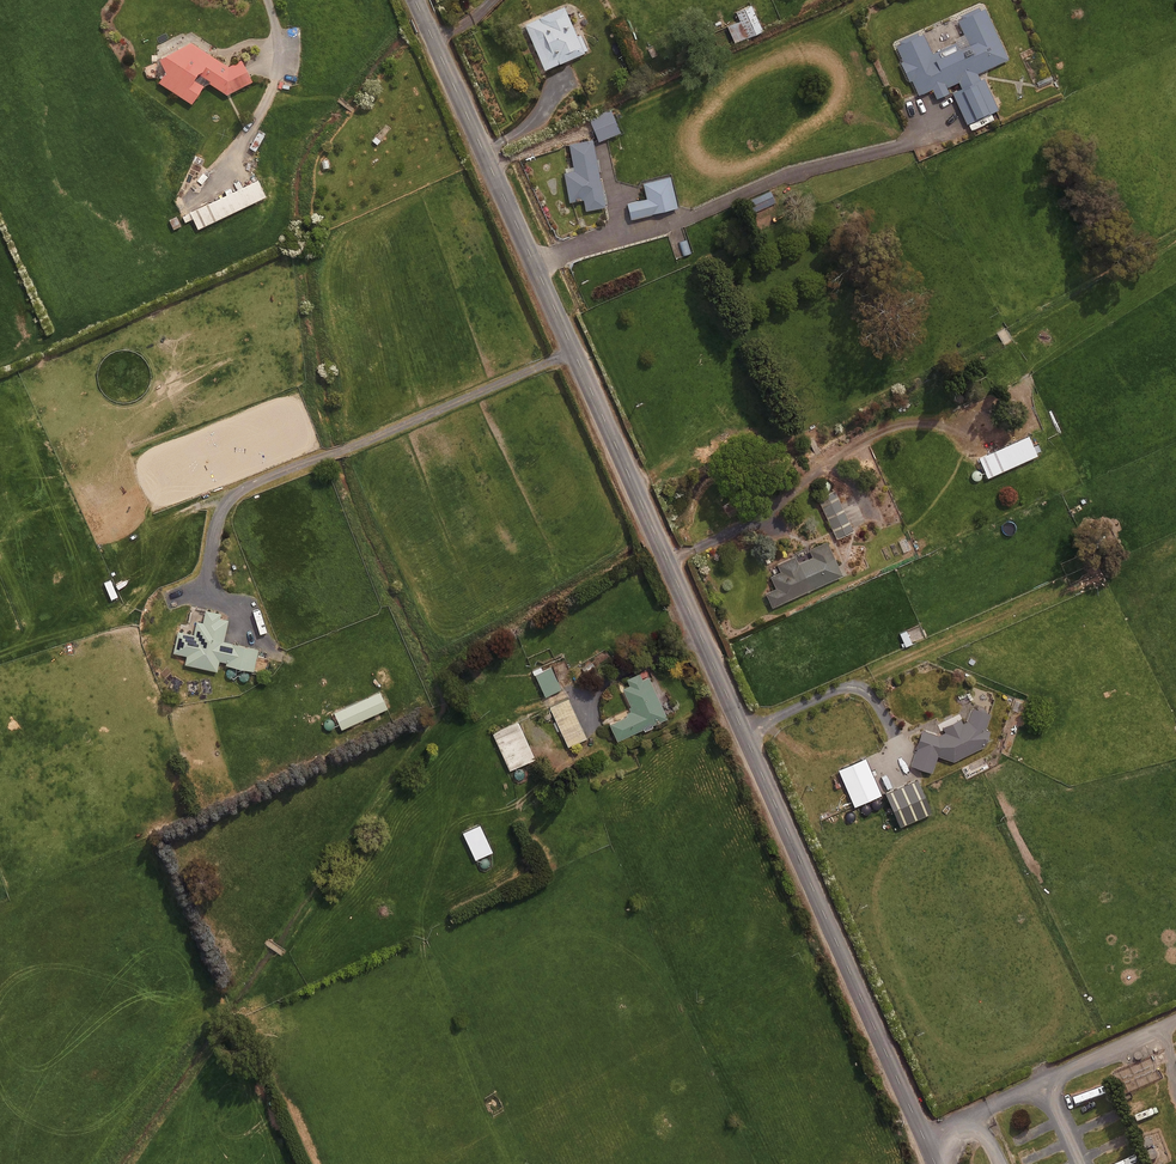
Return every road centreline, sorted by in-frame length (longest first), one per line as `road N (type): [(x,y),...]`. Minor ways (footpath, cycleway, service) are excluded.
road 1 (unclassified): [(422,0),(935,1163)]

